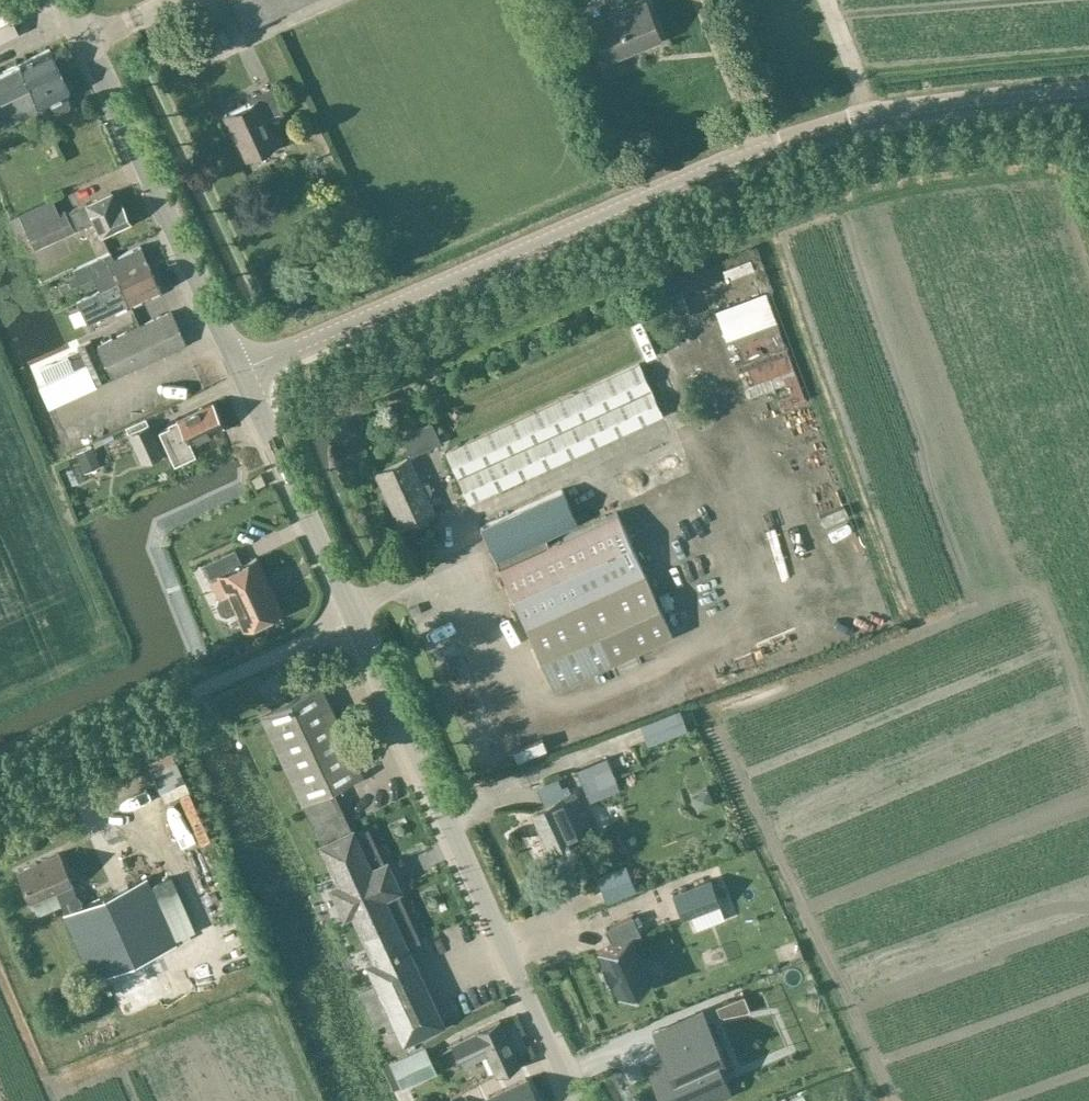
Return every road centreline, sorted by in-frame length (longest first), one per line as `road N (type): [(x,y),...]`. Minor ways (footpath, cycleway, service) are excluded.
road 1 (unclassified): [(240,372),(751,150),(918,110),(1088,96)]
road 2 (unclassified): [(577,1100),(240,372)]
road 3 (unclassified): [(240,372),(67,0)]

